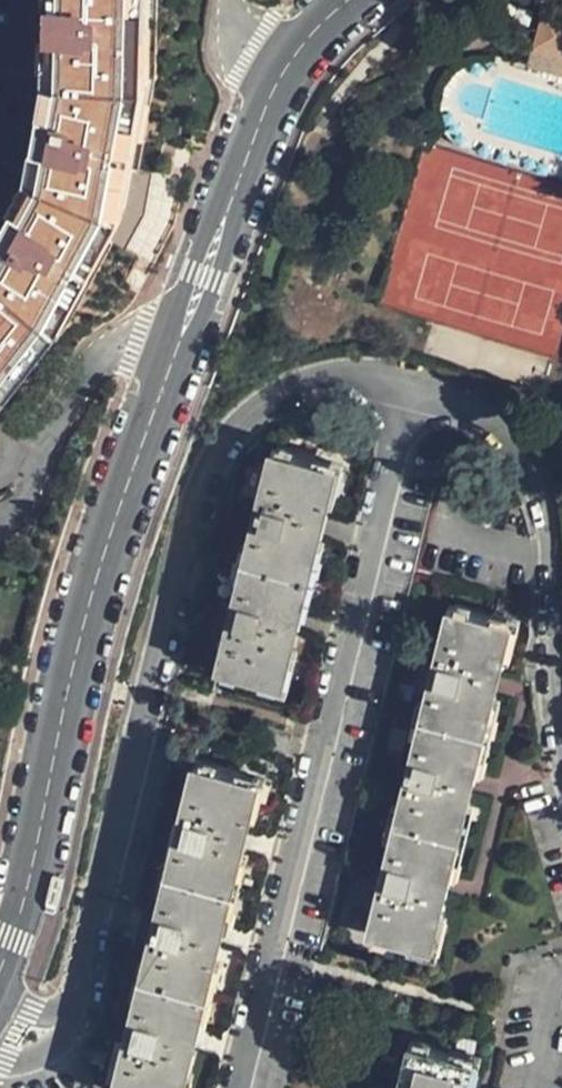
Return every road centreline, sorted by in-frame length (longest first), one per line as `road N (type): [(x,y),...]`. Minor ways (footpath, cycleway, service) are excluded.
road 1 (secondary): [(282,73),(132,473),(80,644),(28,890),(0,968)]
road 2 (residential): [(0,149),(18,80),(20,0)]

